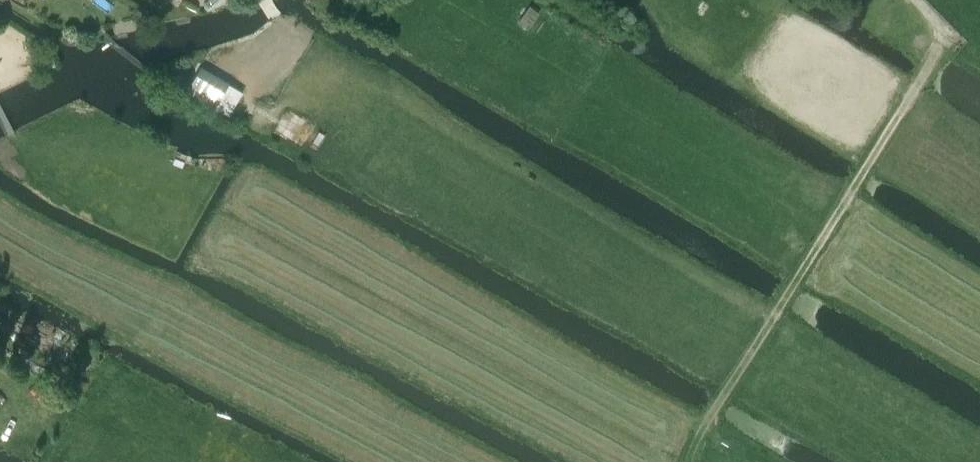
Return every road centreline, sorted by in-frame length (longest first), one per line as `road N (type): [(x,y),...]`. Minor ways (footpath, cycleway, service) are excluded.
road 1 (track): [(404,105),(277,20)]

